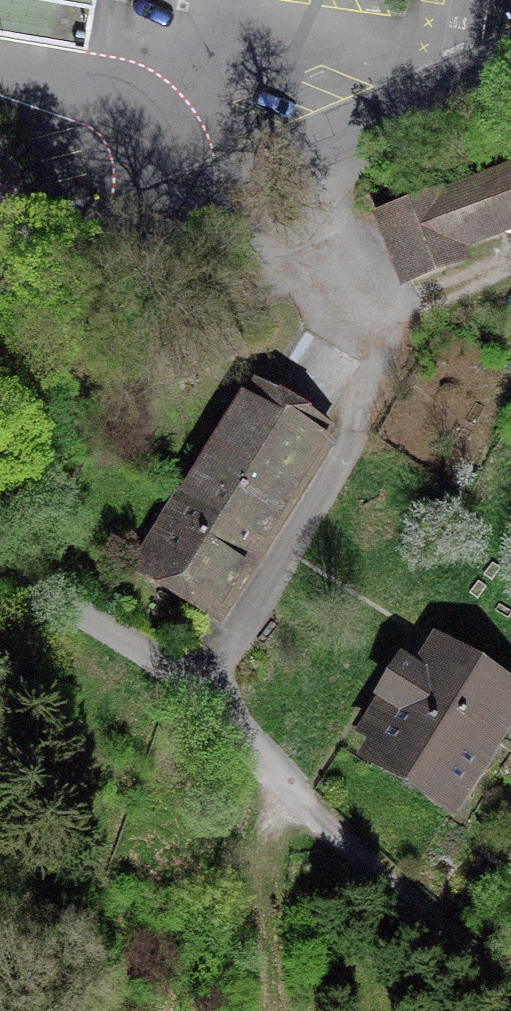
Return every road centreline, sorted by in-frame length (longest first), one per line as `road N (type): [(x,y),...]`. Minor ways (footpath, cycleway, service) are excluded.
road 1 (residential): [(0,280),(510,59)]
road 2 (track): [(0,575),(158,664),(287,794)]
road 3 (track): [(287,794),(437,929),(510,982)]
road 4 (track): [(287,794),(274,828),(269,914),(281,1010)]

